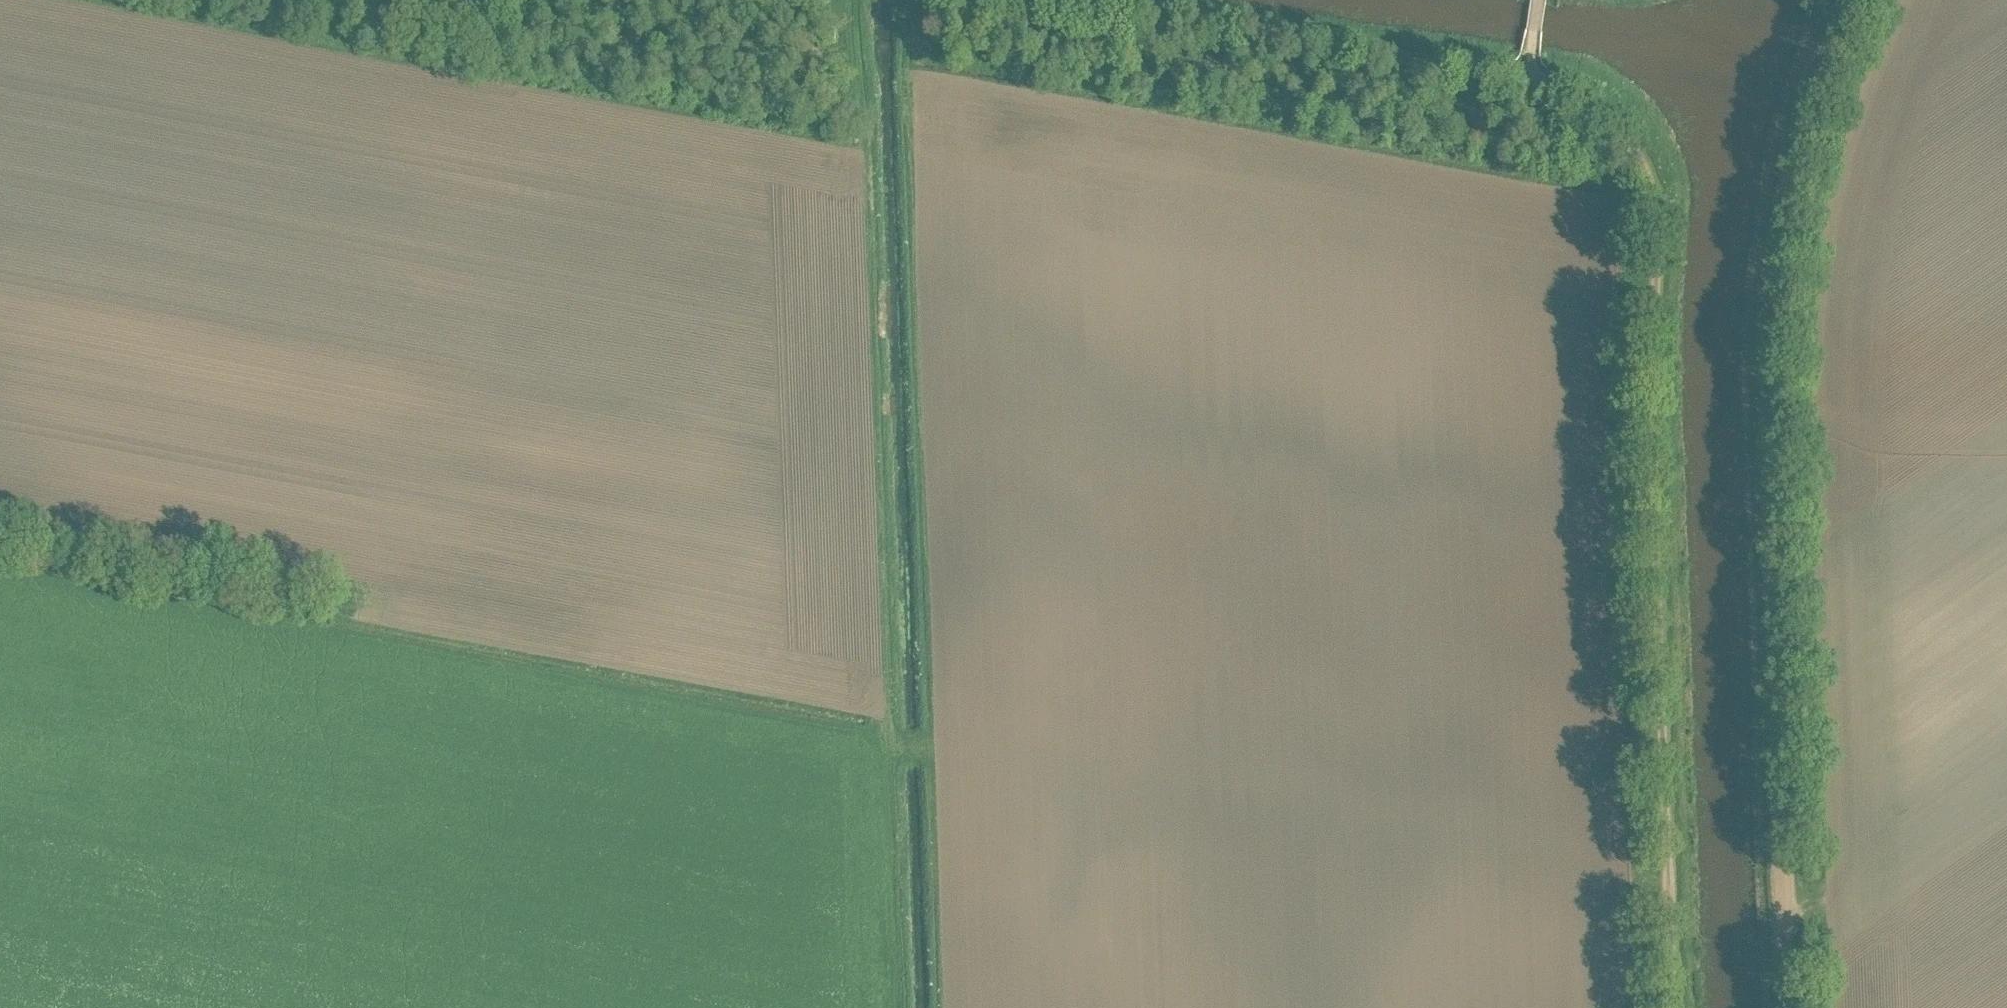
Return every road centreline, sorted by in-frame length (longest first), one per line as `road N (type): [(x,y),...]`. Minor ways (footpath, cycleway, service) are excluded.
road 1 (track): [(1794,1007),(1769,348),(1788,195),(1827,61),(1857,0)]
road 2 (track): [(1683,1007),(1660,236),(1642,170),(1612,126),(1530,75)]
road 3 (track): [(1530,75),(1036,0)]

